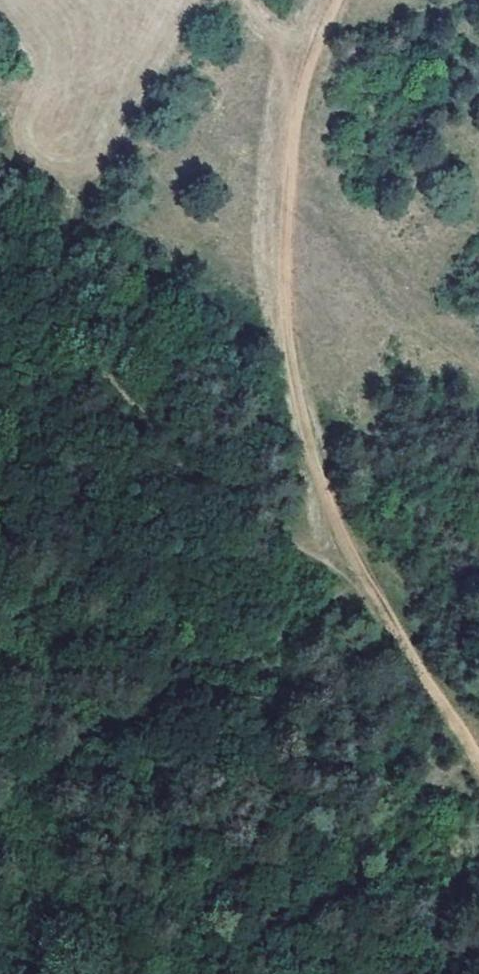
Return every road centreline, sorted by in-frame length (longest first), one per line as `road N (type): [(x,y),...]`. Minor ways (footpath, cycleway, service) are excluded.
road 1 (track): [(478,769),(367,597),(323,487),(289,350),(293,137),(337,0)]
road 2 (track): [(367,597),(292,545),(0,250)]

